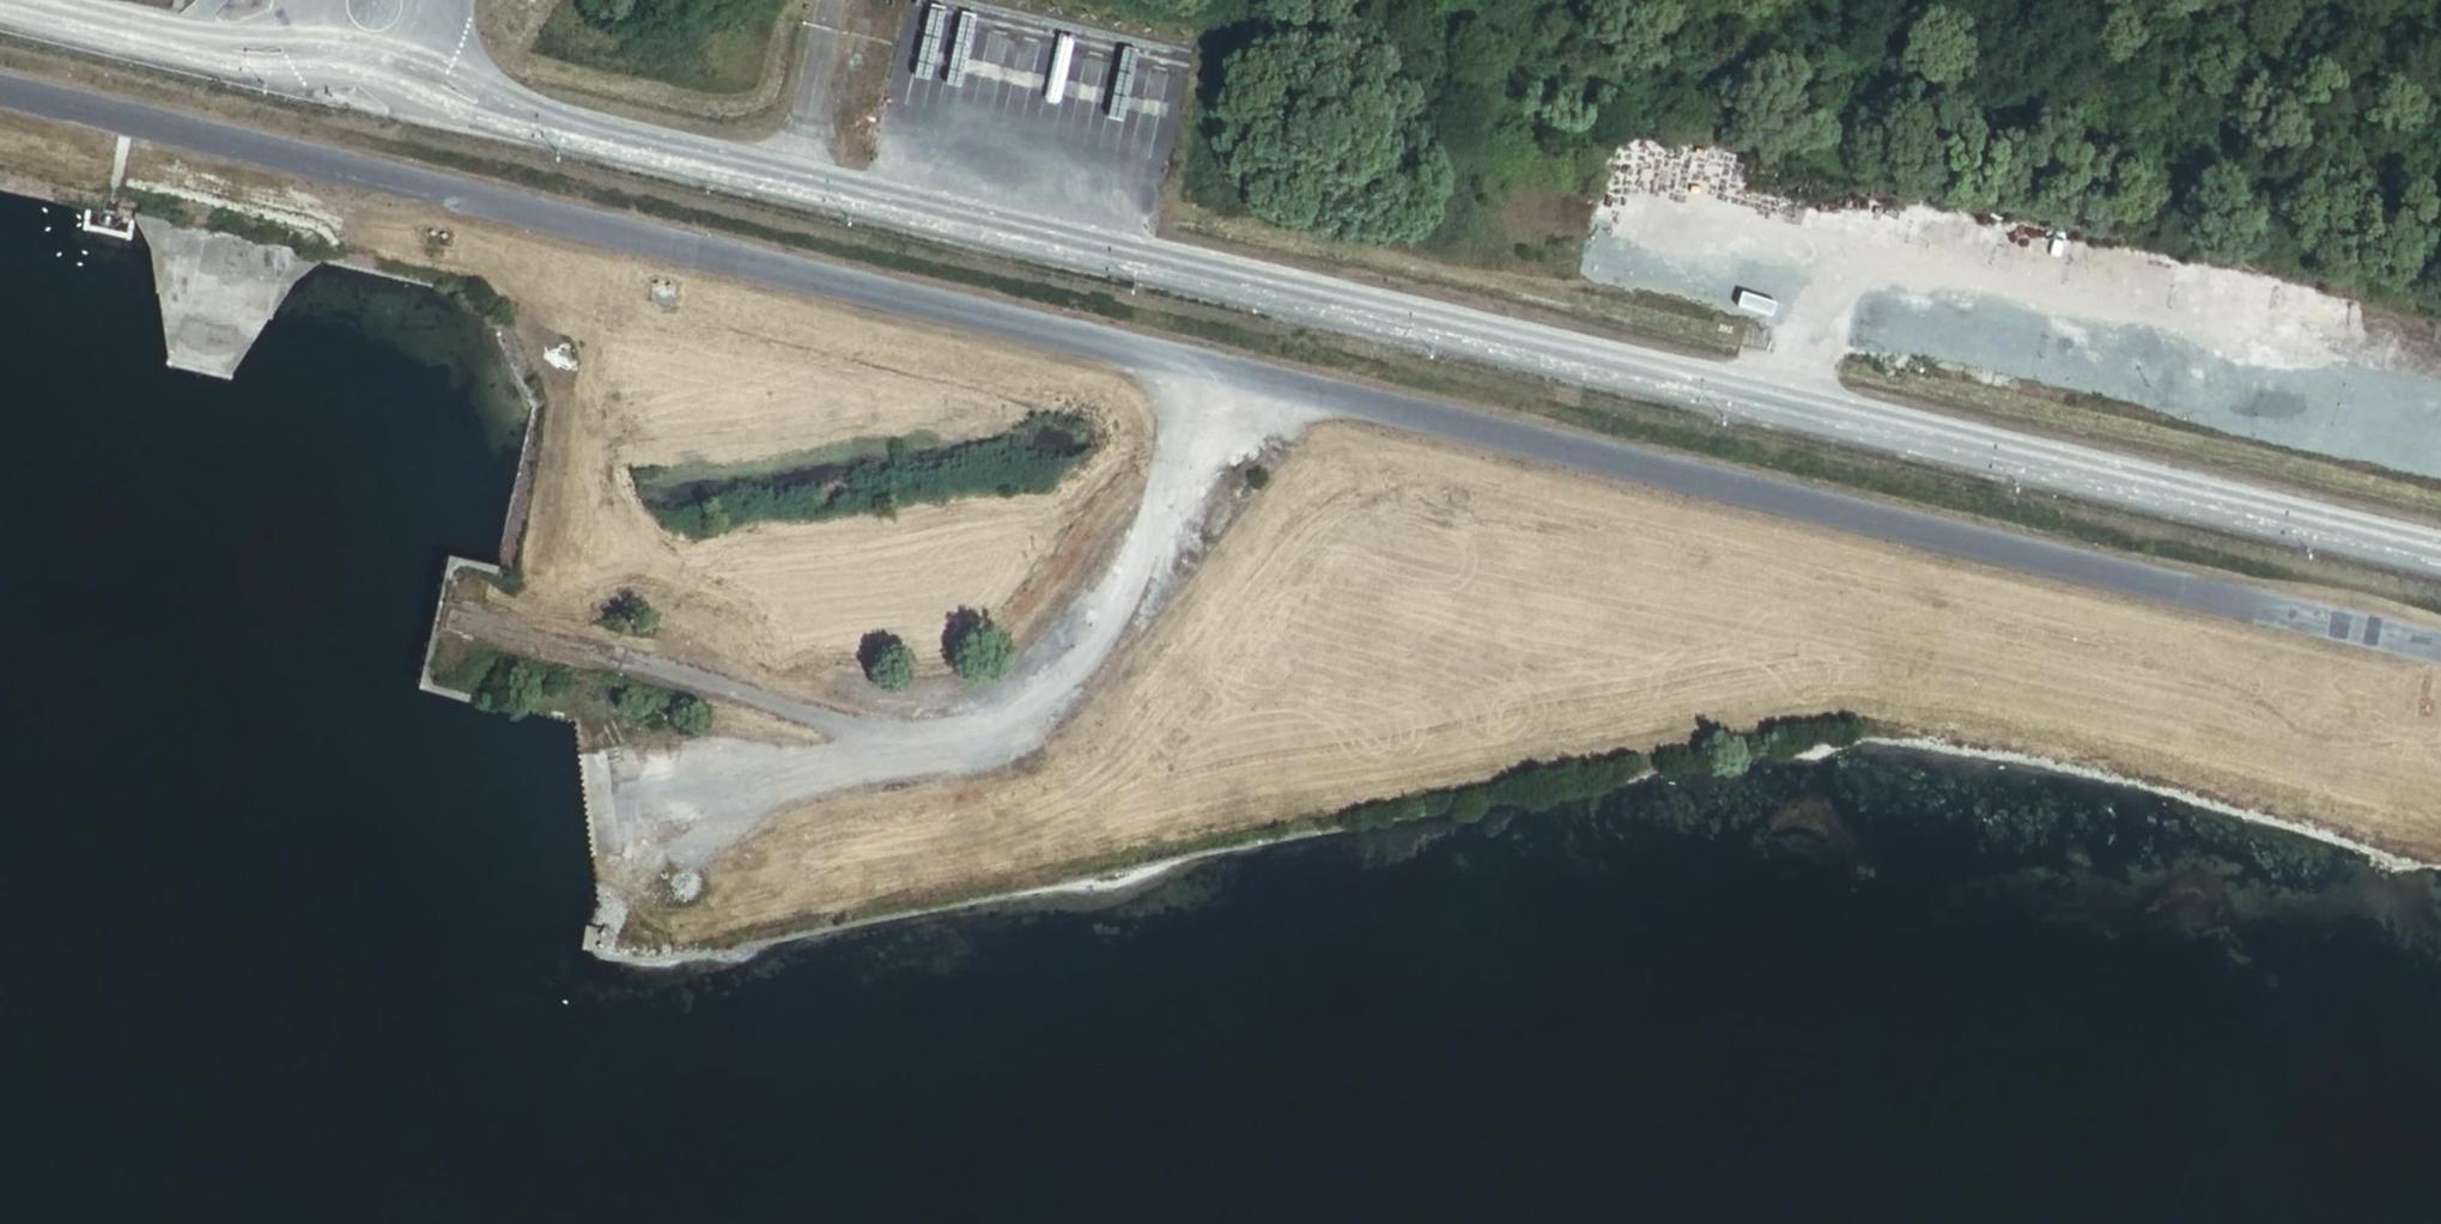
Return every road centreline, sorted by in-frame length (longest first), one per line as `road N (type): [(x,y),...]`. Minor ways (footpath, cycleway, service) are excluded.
road 1 (unclassified): [(0,88),(2440,640)]

